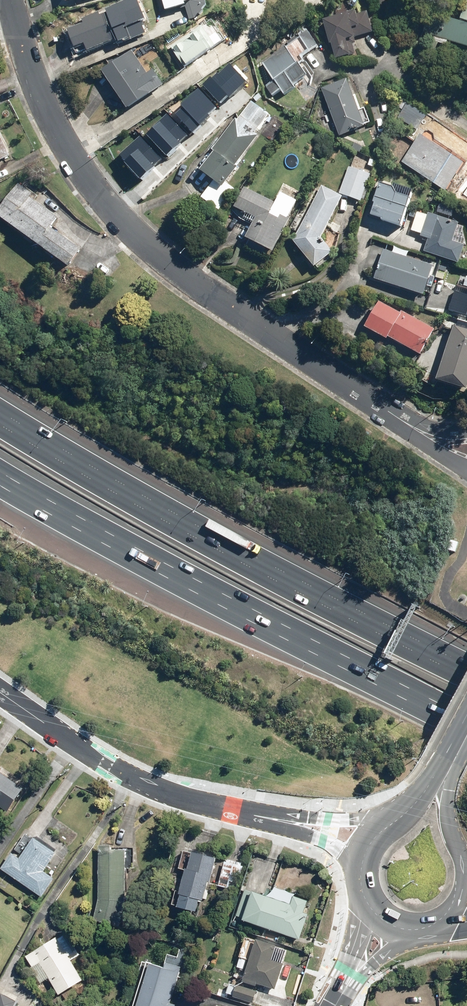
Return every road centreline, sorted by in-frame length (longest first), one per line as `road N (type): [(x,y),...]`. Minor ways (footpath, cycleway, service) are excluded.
road 1 (residential): [(421,433),(202,289),(123,225),(60,136),(10,0)]
road 2 (motorway): [(0,424),(222,552),(466,677)]
road 3 (motorway): [(466,717),(0,472)]
road 4 (residential): [(0,690),(139,780),(262,816)]
road 5 (primary): [(444,773),(443,807),(463,877),(455,904),(436,923)]
road 6 (residential): [(262,816),(397,820)]

